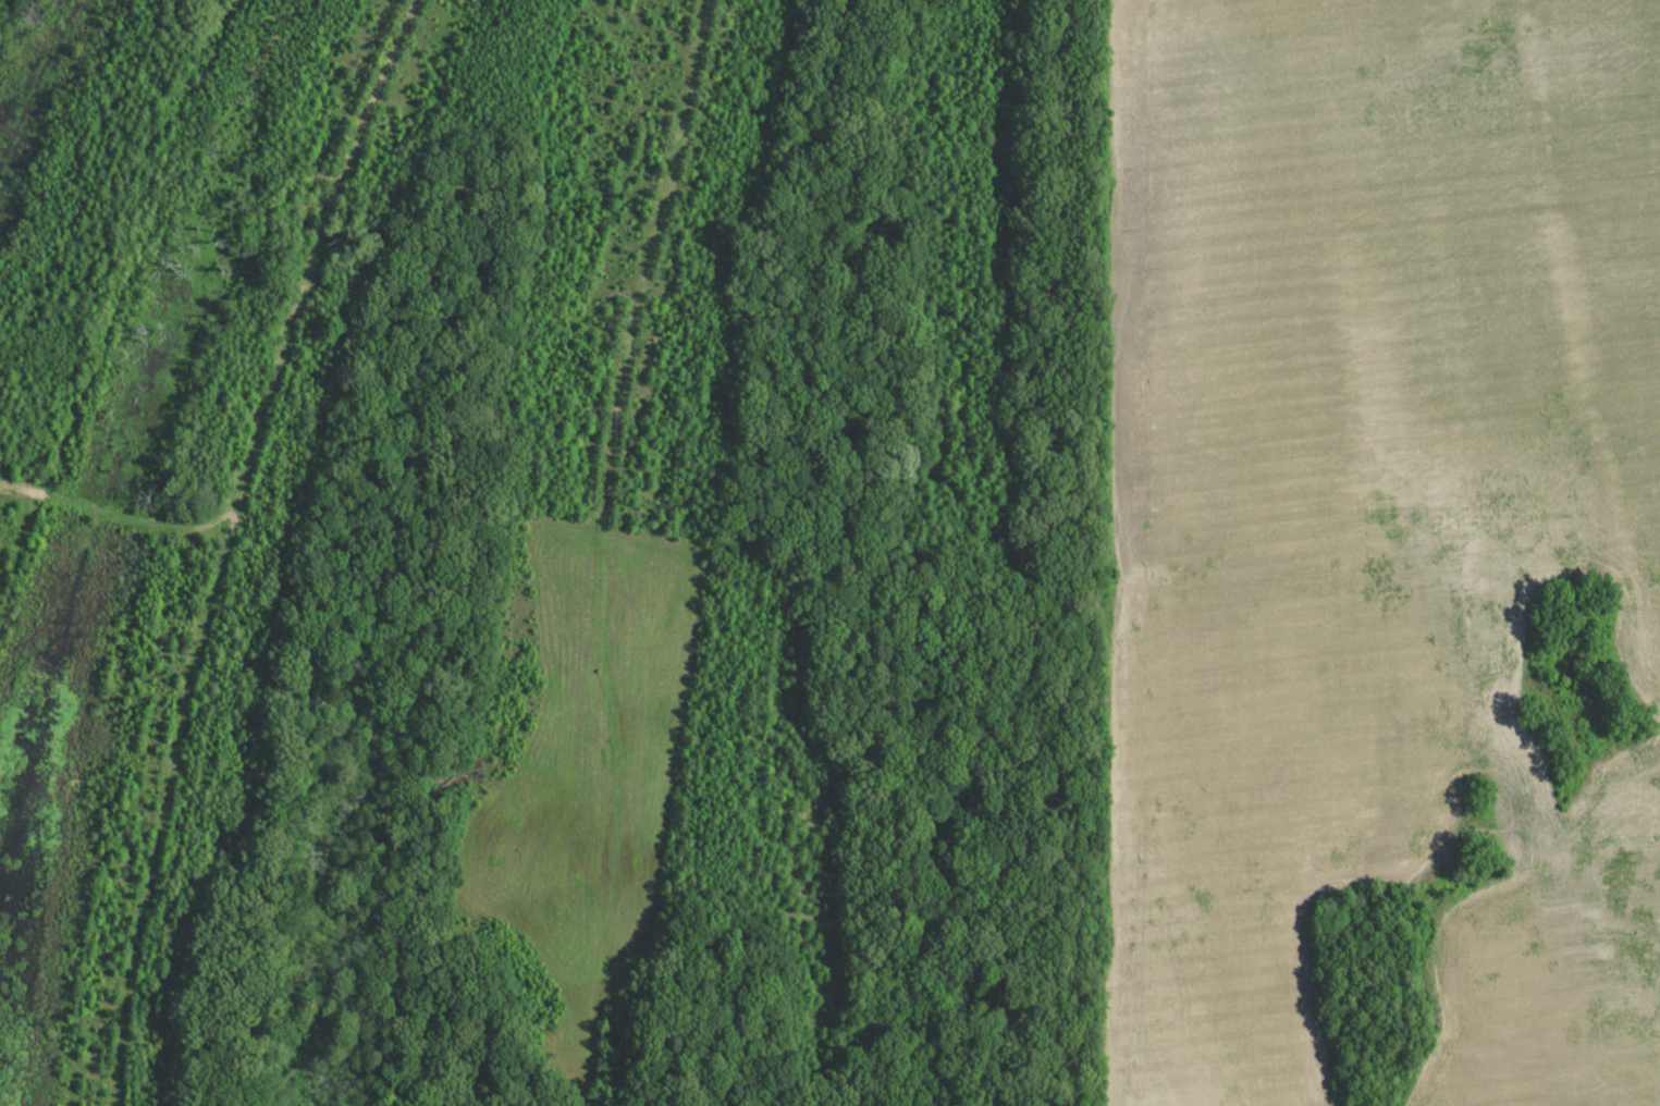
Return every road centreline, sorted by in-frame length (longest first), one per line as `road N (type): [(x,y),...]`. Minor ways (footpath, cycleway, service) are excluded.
road 1 (residential): [(1507,0),(1618,558),(1659,723)]

